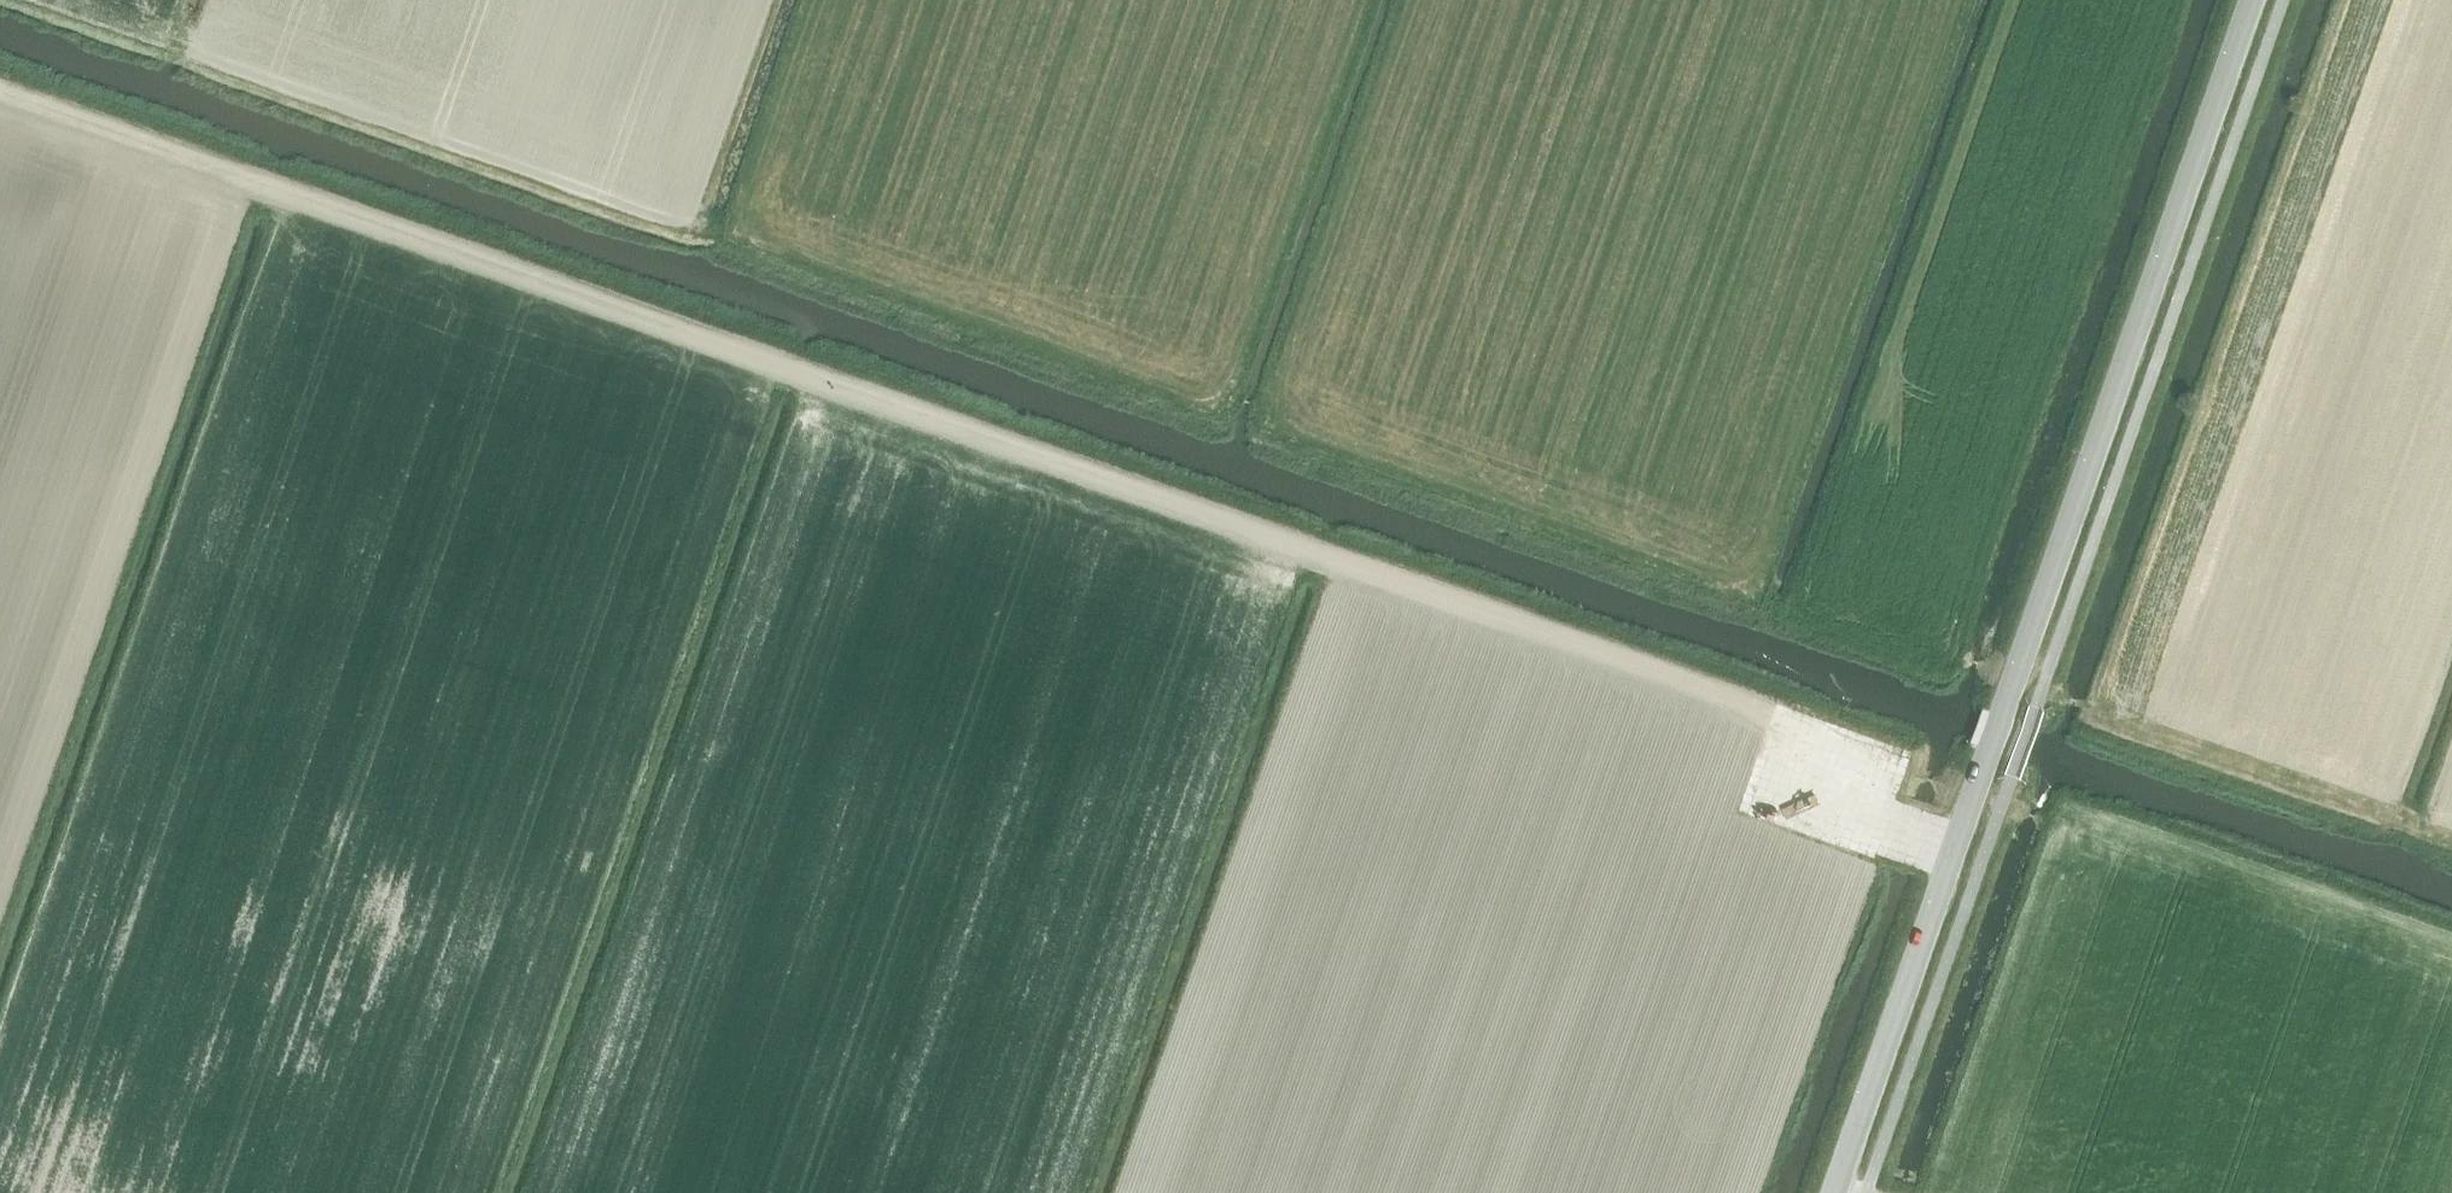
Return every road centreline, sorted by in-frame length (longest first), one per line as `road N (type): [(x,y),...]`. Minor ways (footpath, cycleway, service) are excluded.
road 1 (tertiary): [(1834,1192),(2252,0)]

